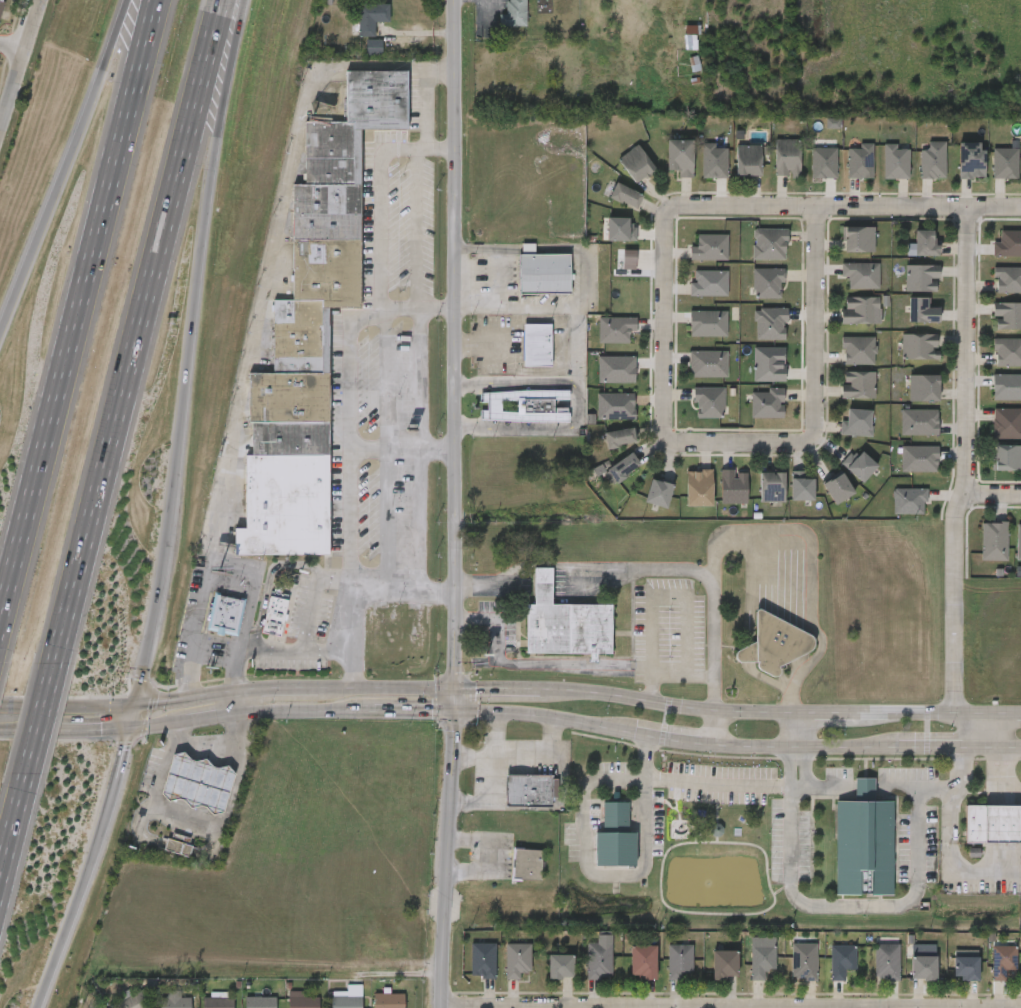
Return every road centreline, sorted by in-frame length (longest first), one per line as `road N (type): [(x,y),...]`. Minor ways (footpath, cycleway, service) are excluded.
road 1 (secondary): [(1020,716),(714,715),(532,690),(291,689),(132,705),(0,706)]
road 2 (tertiary): [(456,0),(454,712),(441,1007)]
road 3 (motorway): [(132,705),(171,519),(206,195),(244,0)]
road 4 (motorway): [(58,663),(134,346),(168,251),(231,0)]
road 5 (motorway): [(146,0),(0,626)]
road 6 (residential): [(959,716),(956,516),(967,466),(969,208)]
road 7 (residential): [(672,211),(1020,208)]
road 8 (motorway): [(127,0),(0,322)]
road 9 (motorway): [(34,1007),(127,727)]
road 10 (residential): [(818,210),(812,440)]
road 11 (residential): [(666,438),(665,219),(672,211)]
road 12 (secondary): [(712,744),(898,748)]
road 13 (secondary): [(454,712),(631,735)]
road 14 (residential): [(812,440),(673,445),(666,438)]
road 15 (residential): [(43,0),(0,138)]
road 16 (secondary): [(236,711),(373,711)]

